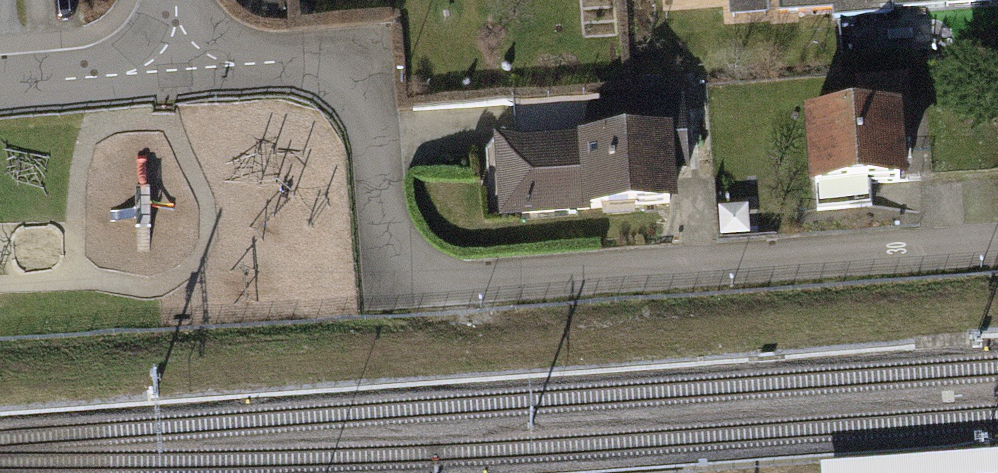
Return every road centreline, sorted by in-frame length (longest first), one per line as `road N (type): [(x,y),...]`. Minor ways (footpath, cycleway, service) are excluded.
road 1 (residential): [(180,70),(309,64),(340,79),(366,106),(386,258),(408,278),(442,286),(997,247)]
road 2 (residential): [(180,70),(0,83)]

